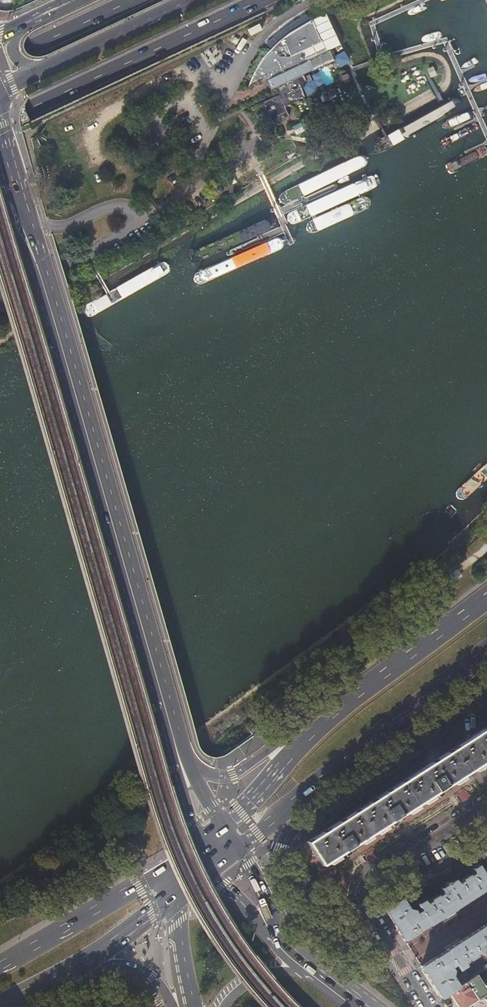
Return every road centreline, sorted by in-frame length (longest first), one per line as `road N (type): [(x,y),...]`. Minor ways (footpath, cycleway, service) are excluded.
road 1 (primary): [(42,274),(170,737)]
road 2 (primary): [(0,124),(263,0)]
road 3 (residential): [(428,1006),(367,897),(381,870),(486,802)]
road 4 (primary): [(313,789),(486,650)]
road 5 (primary): [(486,594),(336,709)]
road 6 (primary): [(150,875),(0,964)]
road 7 (primary): [(336,709),(307,720),(235,773),(208,774),(189,764)]
road 8 (primary): [(336,709),(224,826)]
road 9 (secondary): [(46,66),(186,0)]
road 10 (primary): [(136,0),(0,62)]
road 11 (primary): [(304,975),(233,894),(202,875)]
road 12 (primary): [(42,274),(0,138)]
road 13 (primary): [(269,907),(280,847),(313,789)]
road 14 (primary): [(350,994),(297,952),(269,907)]

